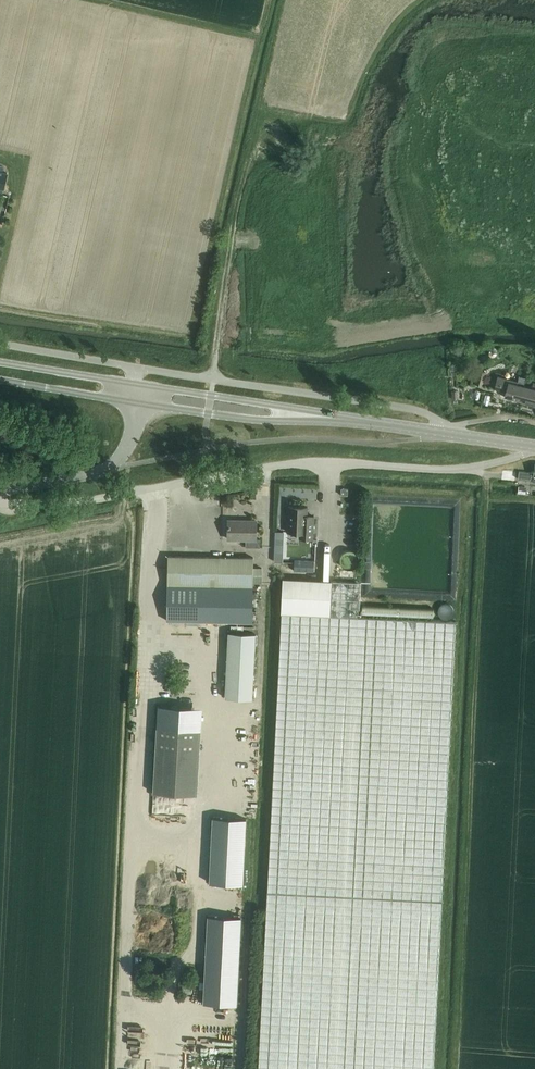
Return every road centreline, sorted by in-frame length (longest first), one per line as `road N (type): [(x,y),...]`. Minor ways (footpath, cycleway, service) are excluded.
road 1 (track): [(486,474),(457,1068)]
road 2 (unclassified): [(0,502),(88,502),(299,464),(467,469),(534,452)]
road 3 (track): [(213,380),(235,217),(283,0)]
road 4 (track): [(231,239),(266,243),(333,325),(374,328),(520,309)]
road 5 (track): [(260,104),(347,120),(388,36),(426,0)]
road 6 (secondary): [(334,418),(133,384)]
road 7 (secondary): [(534,446),(334,418)]
road 8 (secondary): [(138,404),(254,420),(334,418)]
road 9 (unclassified): [(0,492),(111,466),(129,440),(138,404)]
road 10 (secondary): [(0,380),(138,404)]
road 11 (secondary): [(133,384),(0,362)]

